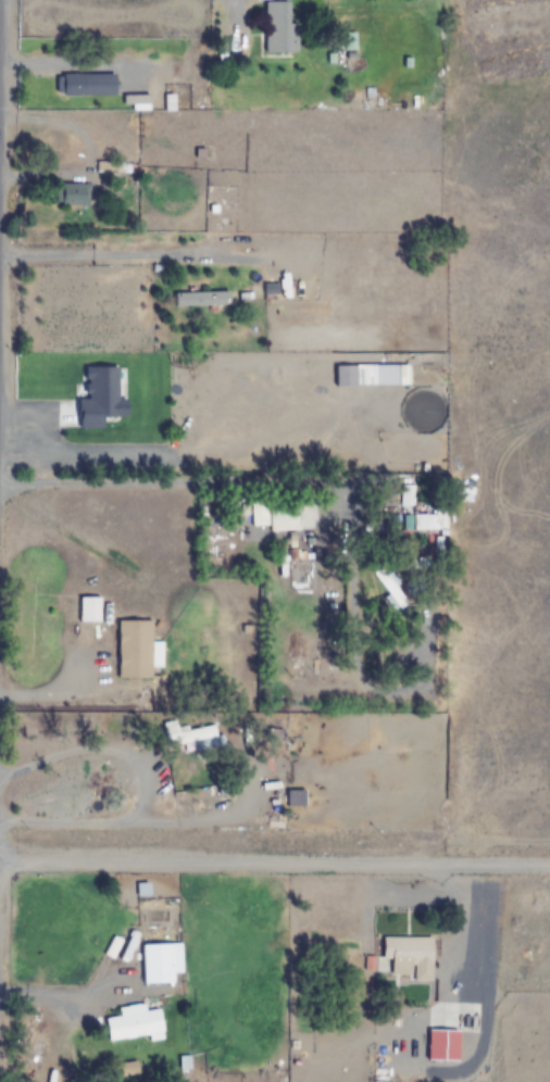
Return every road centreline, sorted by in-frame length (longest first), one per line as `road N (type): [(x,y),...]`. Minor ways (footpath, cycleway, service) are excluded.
road 1 (residential): [(0,856),(549,861)]

